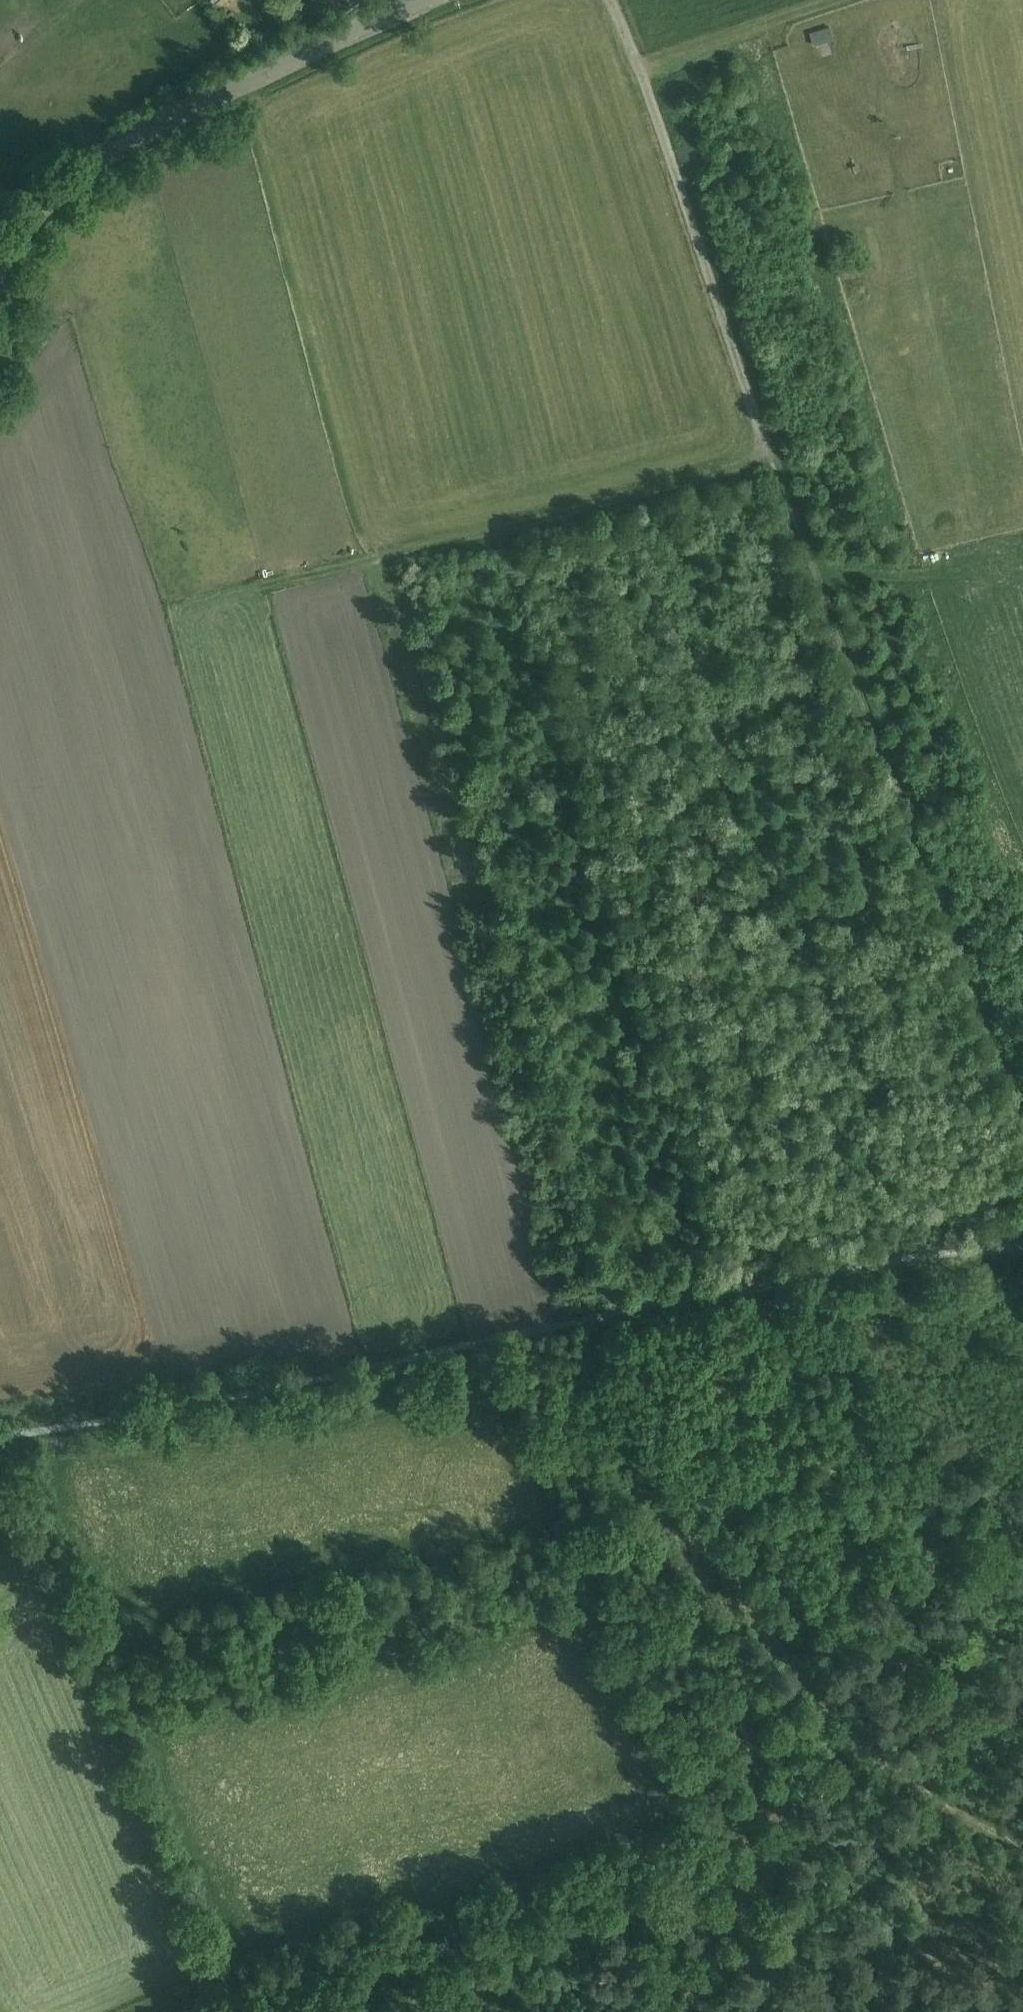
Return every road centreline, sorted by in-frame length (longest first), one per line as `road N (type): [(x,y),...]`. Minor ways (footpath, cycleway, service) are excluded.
road 1 (track): [(366,560),(733,469),(767,450),(610,0)]
road 2 (tertiary): [(0,263),(51,195),(87,164),(428,0)]

